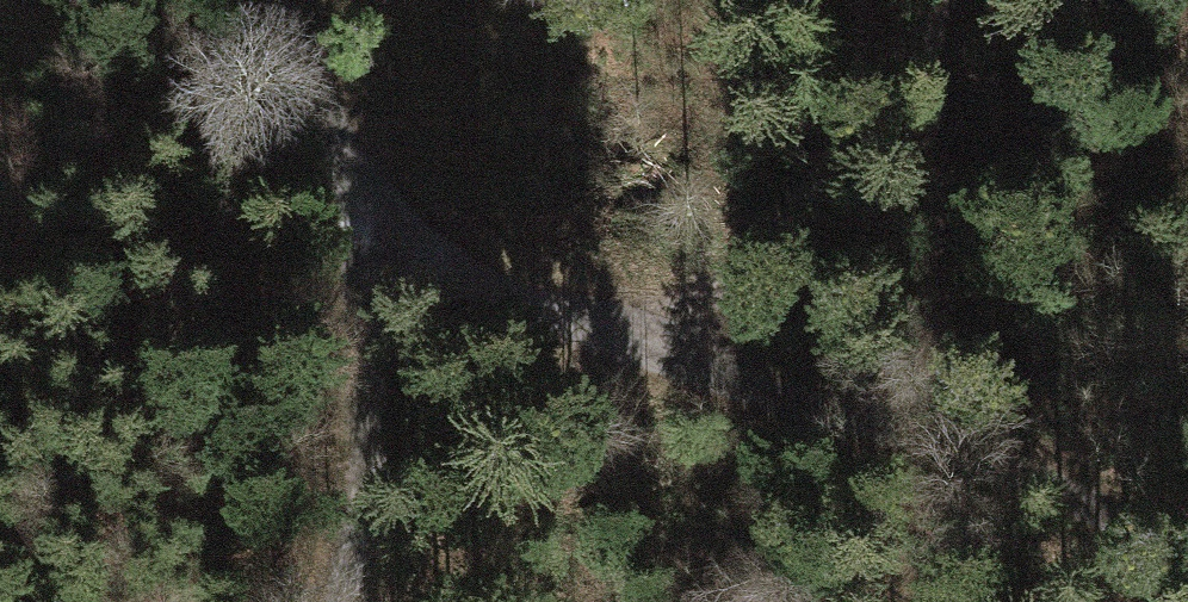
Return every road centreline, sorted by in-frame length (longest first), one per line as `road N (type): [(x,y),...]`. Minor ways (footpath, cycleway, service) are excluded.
road 1 (track): [(277,0),(334,147),(384,203),(440,243),(639,342),(1054,488),(1187,552)]
road 2 (track): [(930,0),(774,237),(639,342)]
road 3 (track): [(384,203),(372,462),(342,601)]

